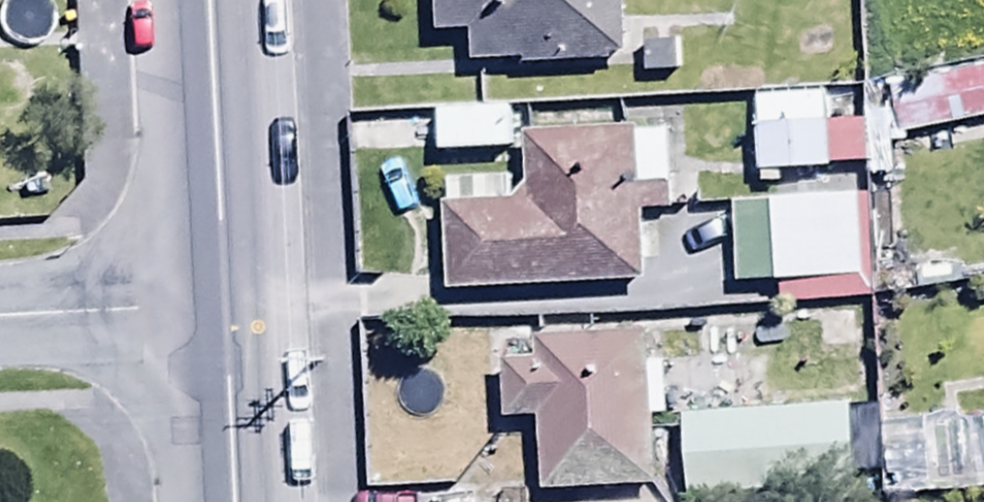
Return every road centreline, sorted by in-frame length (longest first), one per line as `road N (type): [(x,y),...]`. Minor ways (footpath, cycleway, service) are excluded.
road 1 (tertiary): [(223,304),(207,0)]
road 2 (residential): [(223,304),(0,316)]
road 3 (tertiary): [(234,501),(223,304)]

